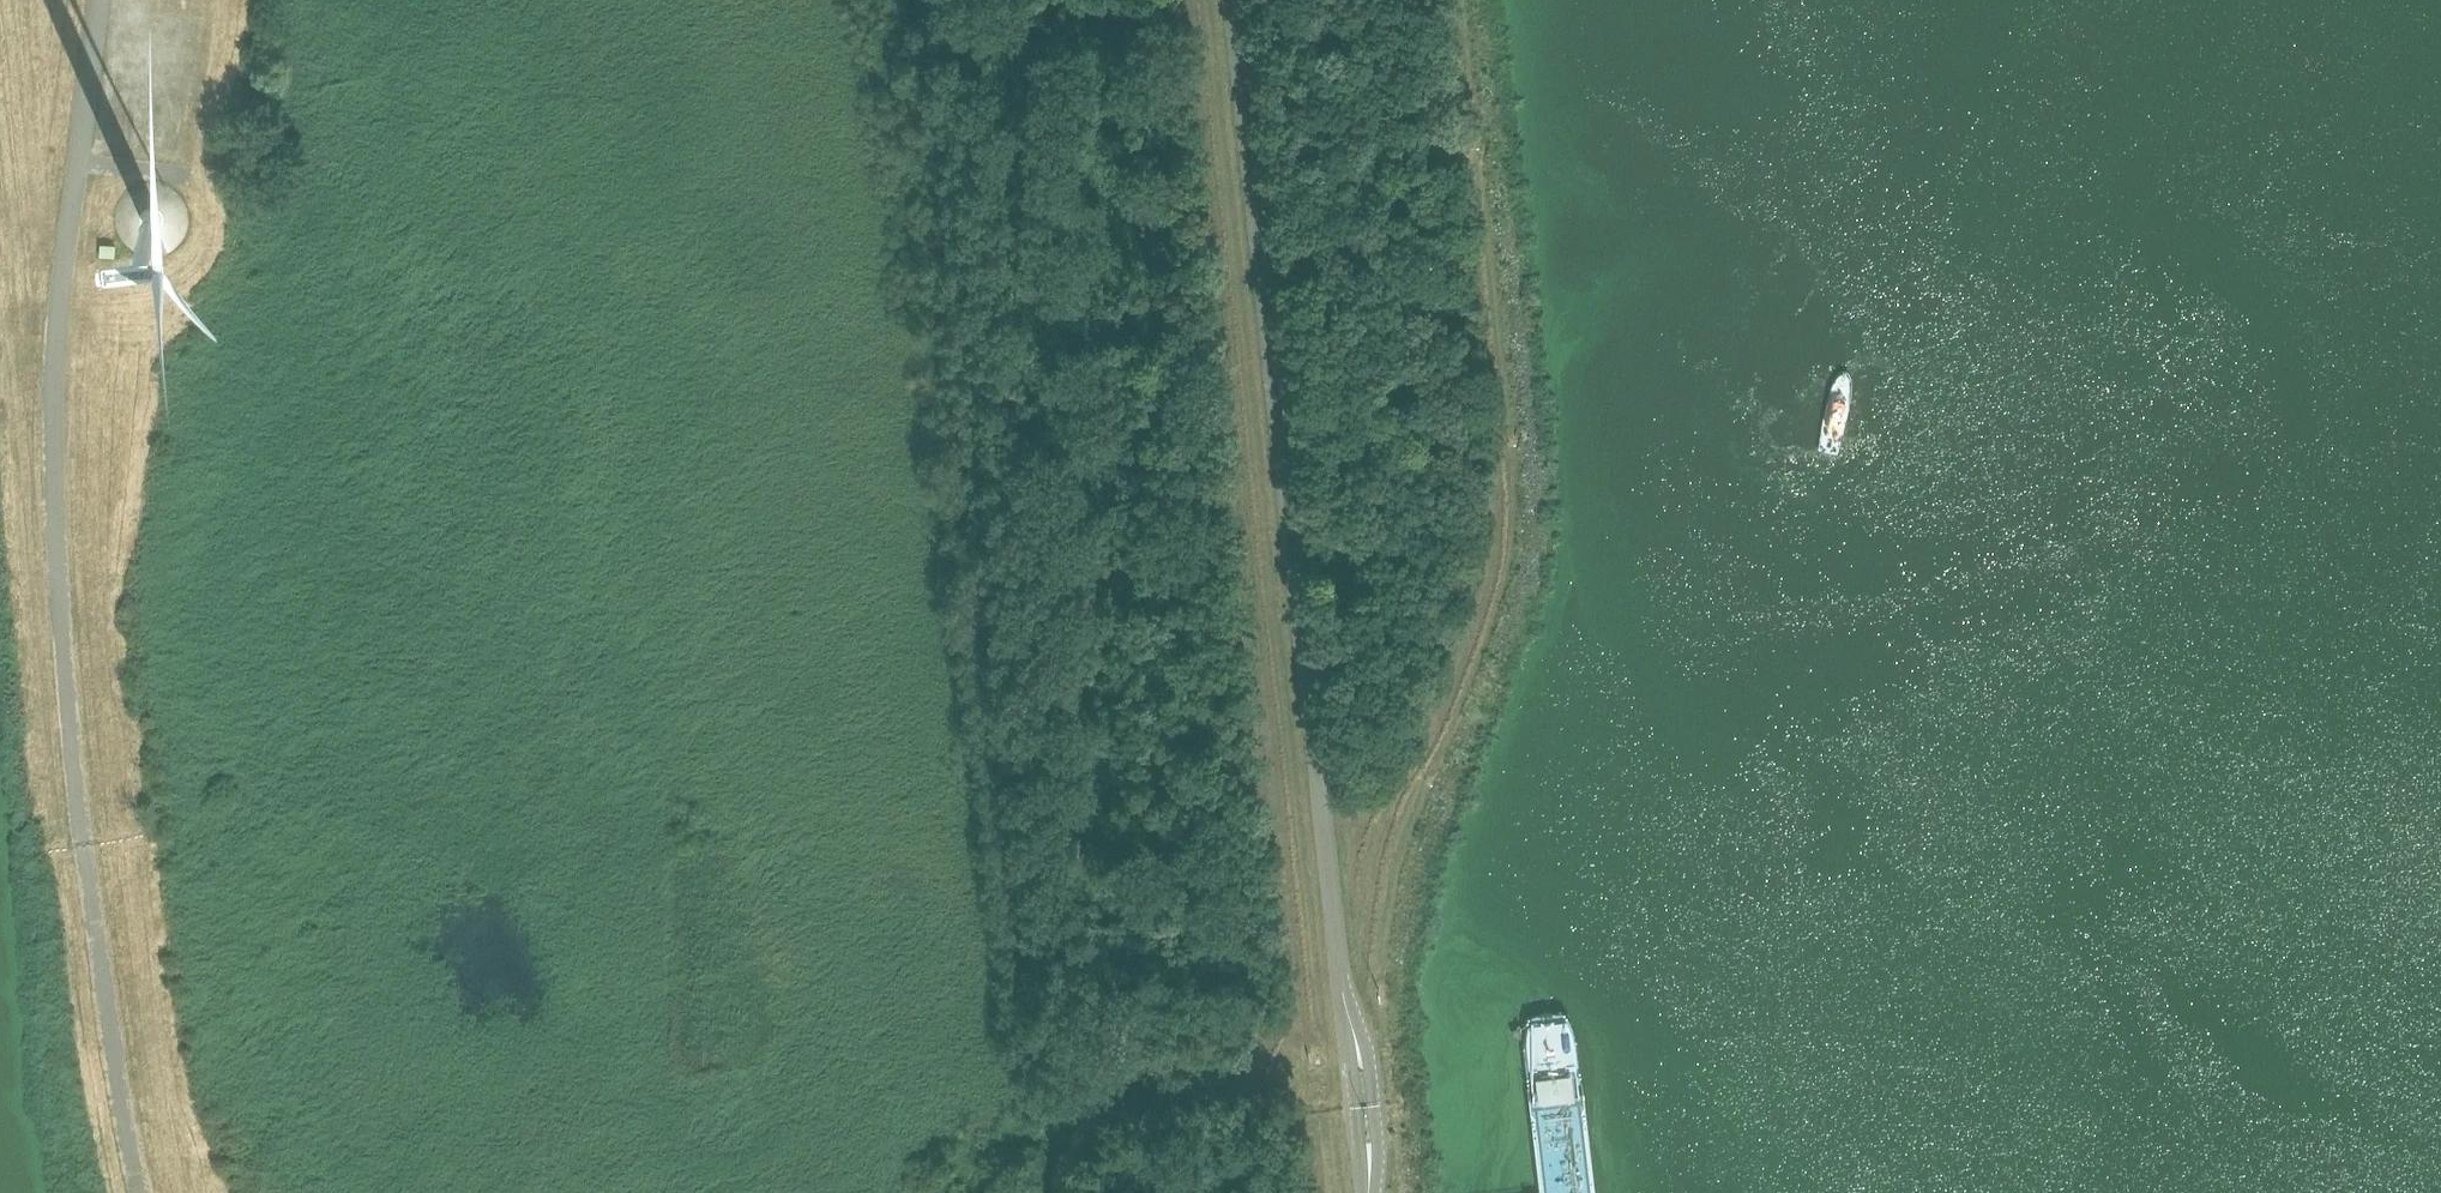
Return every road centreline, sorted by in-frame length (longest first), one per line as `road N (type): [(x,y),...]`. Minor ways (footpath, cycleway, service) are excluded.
road 1 (unclassified): [(1367,1192),(1359,1054),(1345,1000),(1238,0)]
road 2 (unclassified): [(84,846),(57,544),(54,332),(100,0)]

